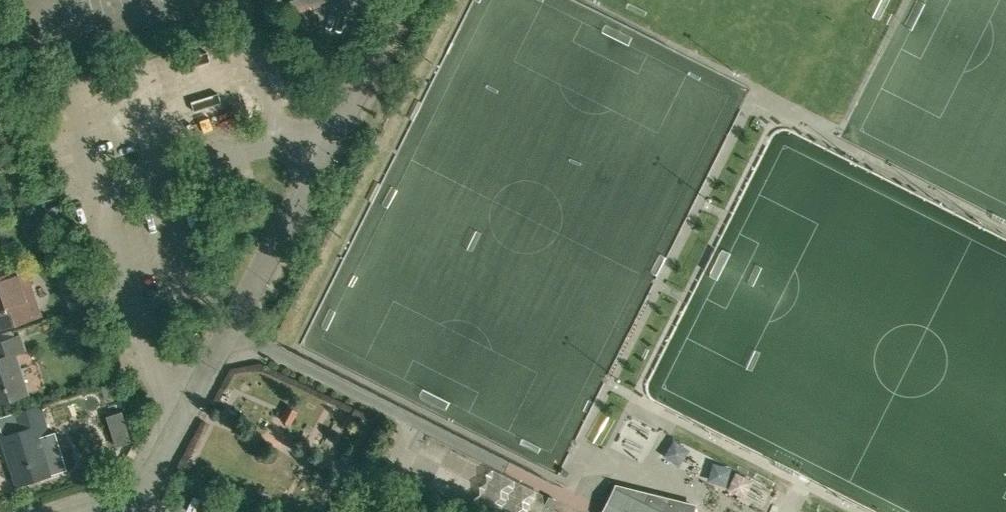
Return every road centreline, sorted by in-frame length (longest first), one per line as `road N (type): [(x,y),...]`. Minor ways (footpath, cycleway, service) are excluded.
road 1 (residential): [(92,511),(140,495),(407,0)]

